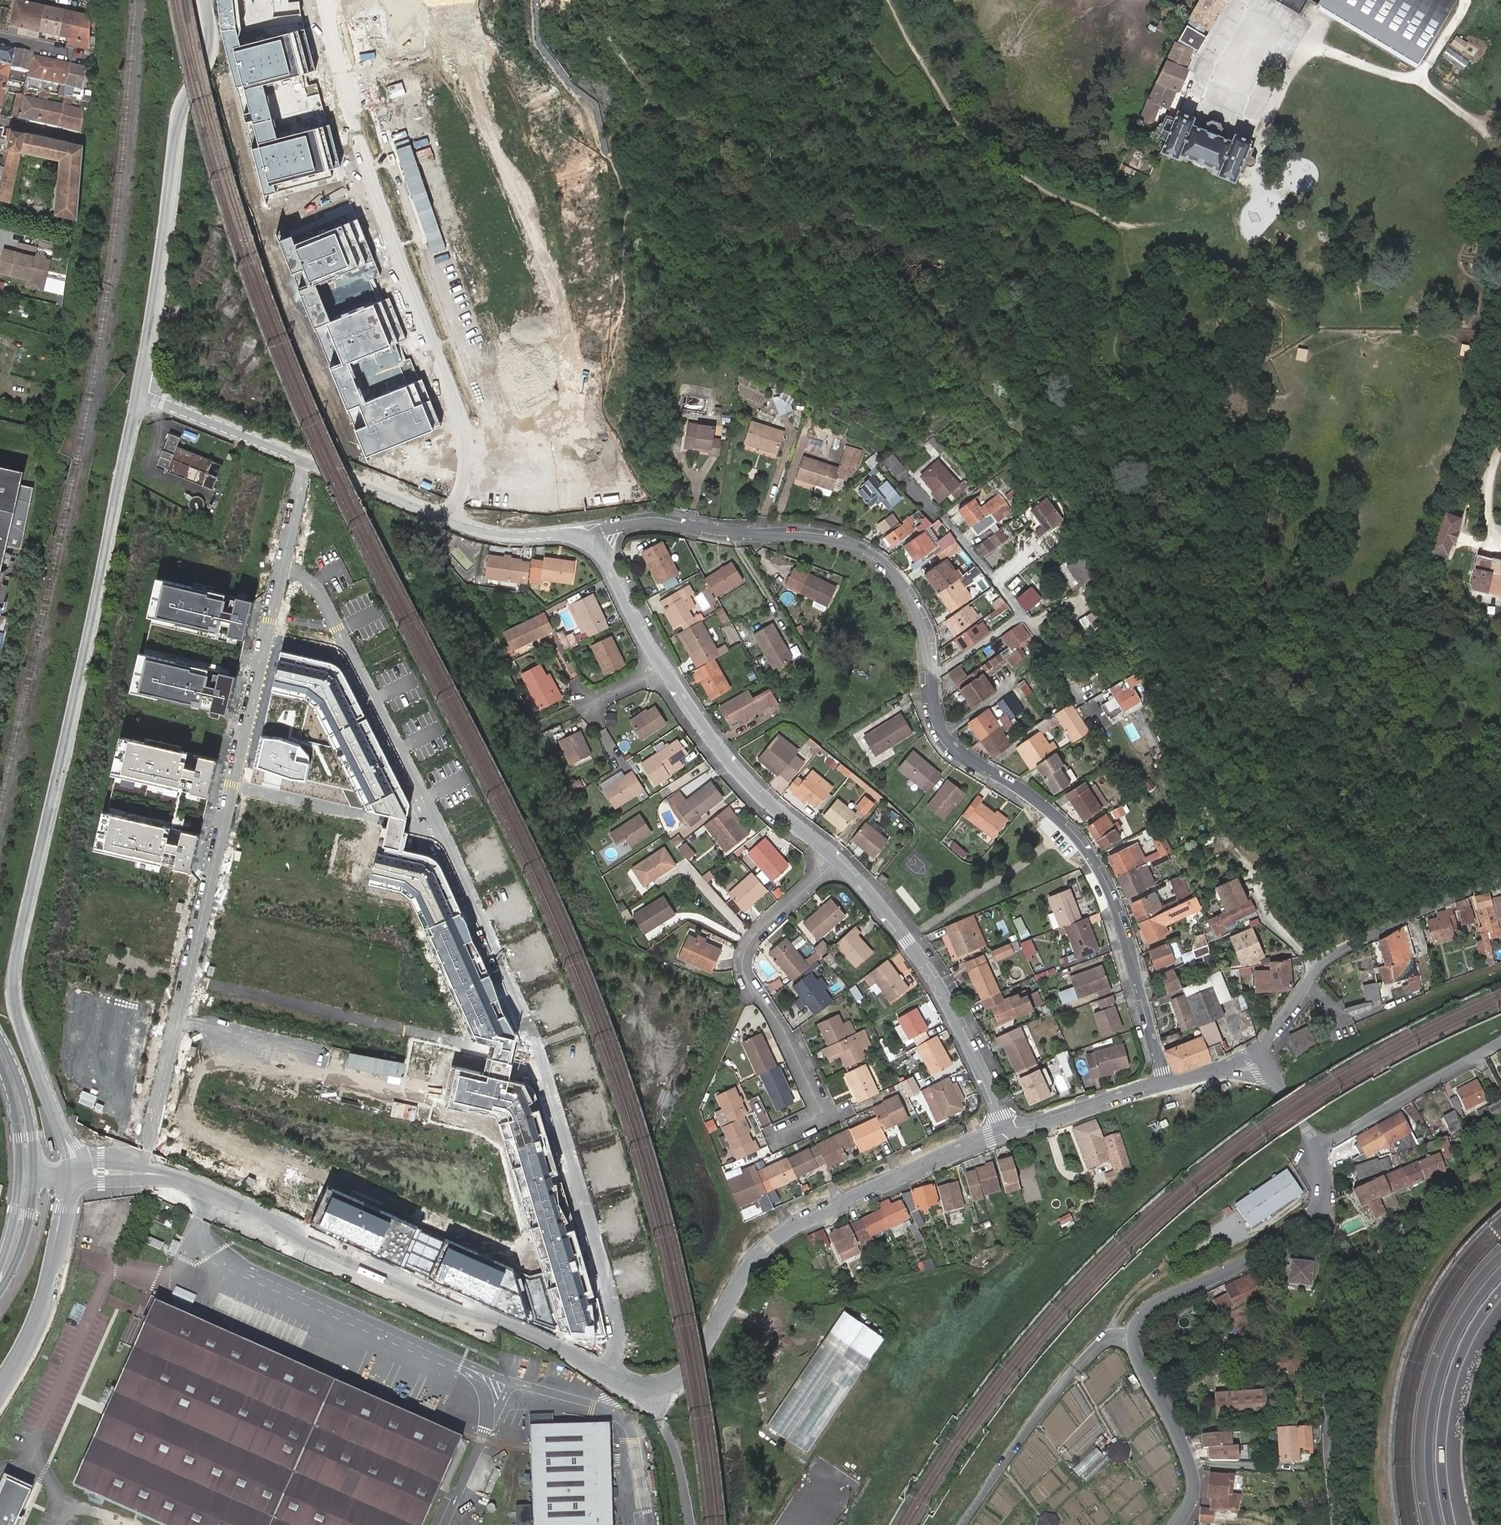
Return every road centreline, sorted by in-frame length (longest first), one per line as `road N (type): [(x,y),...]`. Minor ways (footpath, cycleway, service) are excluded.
road 1 (residential): [(608,1373),(614,1322),(552,1099),(500,972),(312,583),(280,568)]
road 2 (unclassified): [(139,396),(13,976),(19,1017),(73,1173)]
road 3 (residential): [(280,568),(142,1173)]
road 4 (residential): [(447,518),(466,458),(459,421),(364,158),(321,0)]
road 5 (residential): [(608,1373),(225,1197),(142,1173)]
road 6 (residential): [(1165,1083),(1136,964),(1095,862),(1049,808),(954,751),(934,724),(928,670)]
road 7 (residential): [(1320,1207),(1260,1252),(1141,1318),(1135,1347),(1193,1472),(1195,1491),(1177,1524)]
road 8 (residential): [(681,1378),(742,1278),(776,1238),(1005,1132)]
road 9 (residential): [(928,670),(926,636),(906,590),(846,543),(654,520),(589,530)]
road 10 (unclassified): [(139,396),(180,120),(212,49),(206,0)]
road 11 (residential): [(836,857),(753,942),(745,960),(750,983),(784,1030),(824,1112),(779,1133)]
road 12 (residential): [(836,857),(933,976),(1005,1132)]
road 13 (residential): [(1335,1524),(1330,1222),(1320,1207)]
road 14 (residential): [(1262,1052),(1316,968),(1341,950),(1500,881)]
road 15 (primary): [(1500,1277),(1456,1342),(1441,1388),(1433,1455),(1443,1524)]
road 16 (residential): [(664,667),(767,802),(836,857)]
road 17 (primary): [(1458,1524),(1447,1422),(1470,1345),(1500,1297)]
road 18 (unclassified): [(0,1383),(40,1308),(73,1173)]
road 19 (residential): [(1316,1144),(1500,1042)]
road 20 (residential): [(139,396),(299,458)]
road 21 (residential): [(1005,1132),(1165,1083)]
road 22 (residential): [(299,458),(447,518)]
road 23 (residential): [(589,530),(664,667)]
road 24 (residential): [(447,518),(505,535),(589,530)]
road 25 (secondary): [(34,1172),(25,1098),(0,1039)]
road 26 (secondary): [(0,1286),(24,1238),(34,1172)]

